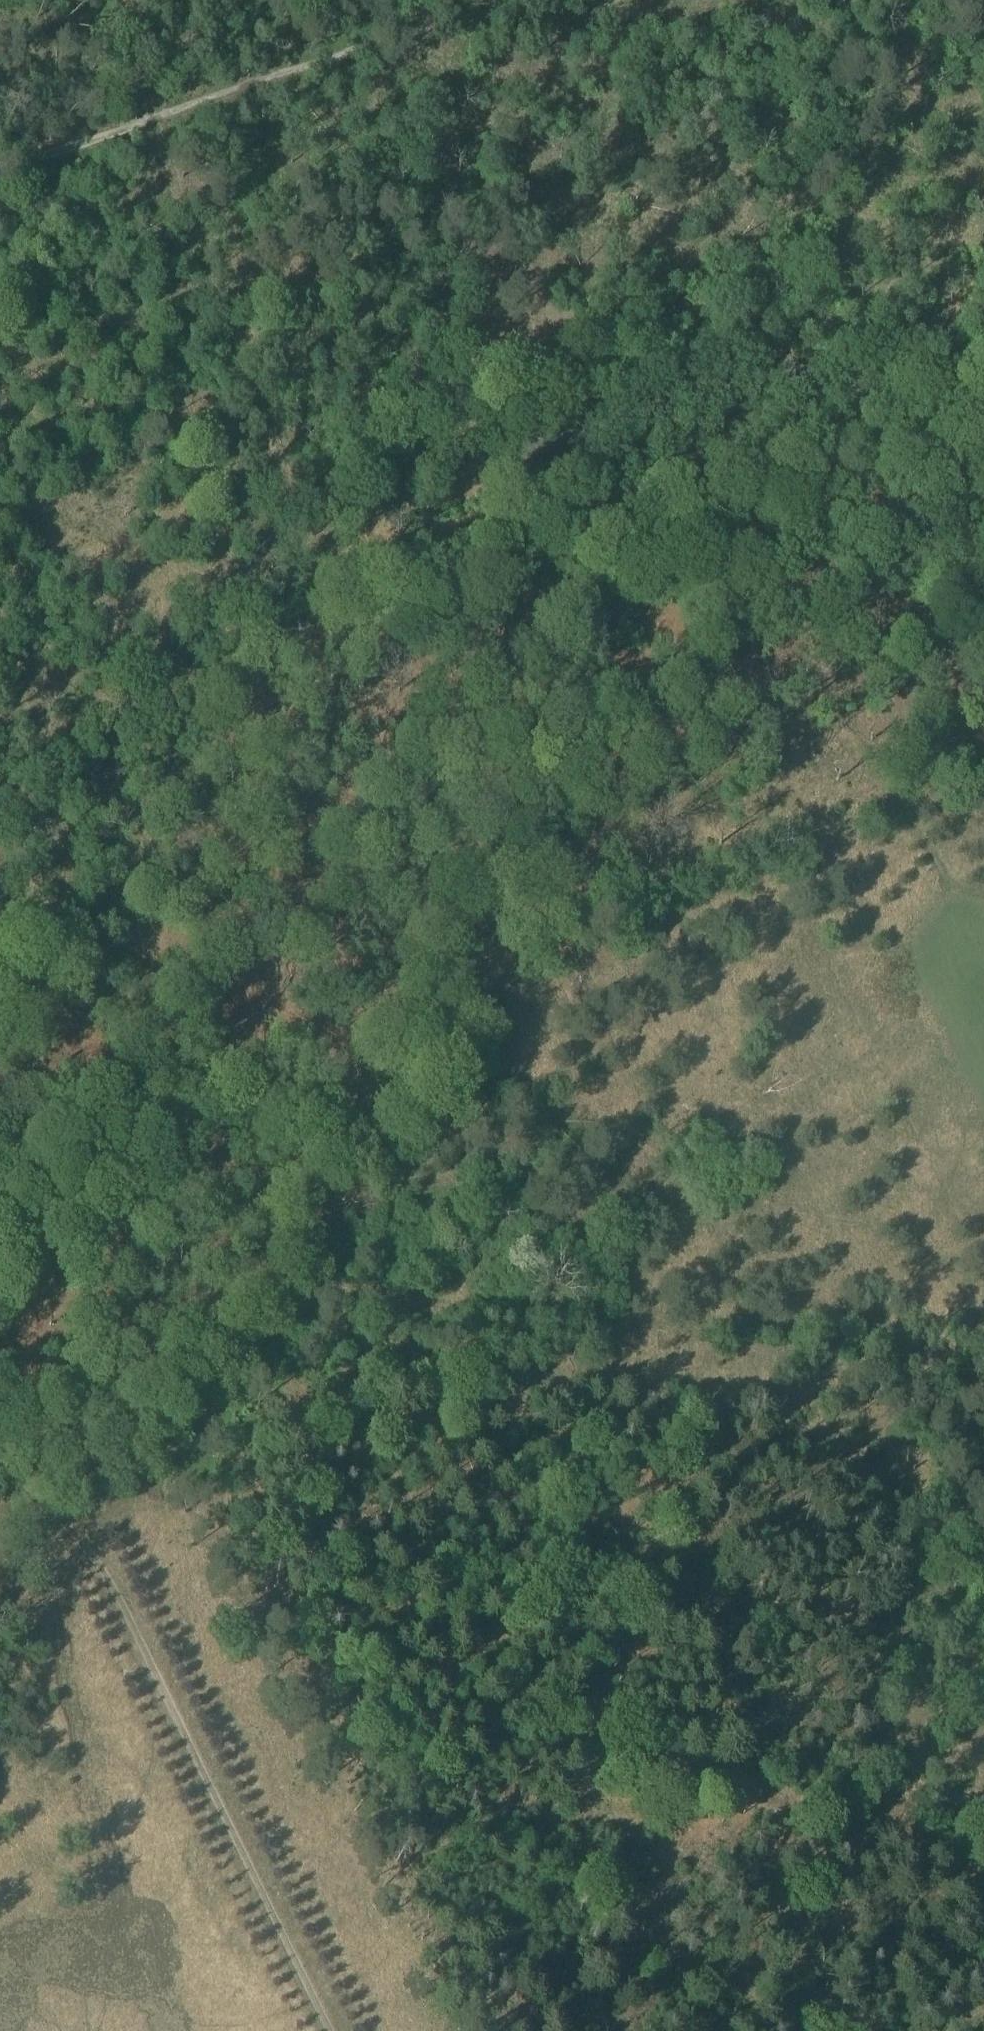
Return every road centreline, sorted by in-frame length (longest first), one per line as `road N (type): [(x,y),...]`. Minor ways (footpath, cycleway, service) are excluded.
road 1 (unclassified): [(0,877),(295,512),(351,486),(983,306)]
road 2 (track): [(332,2030),(95,1549),(0,1461)]
road 3 (track): [(122,0),(138,116),(167,213),(284,524)]
road 4 (track): [(0,164),(360,62),(463,0)]

